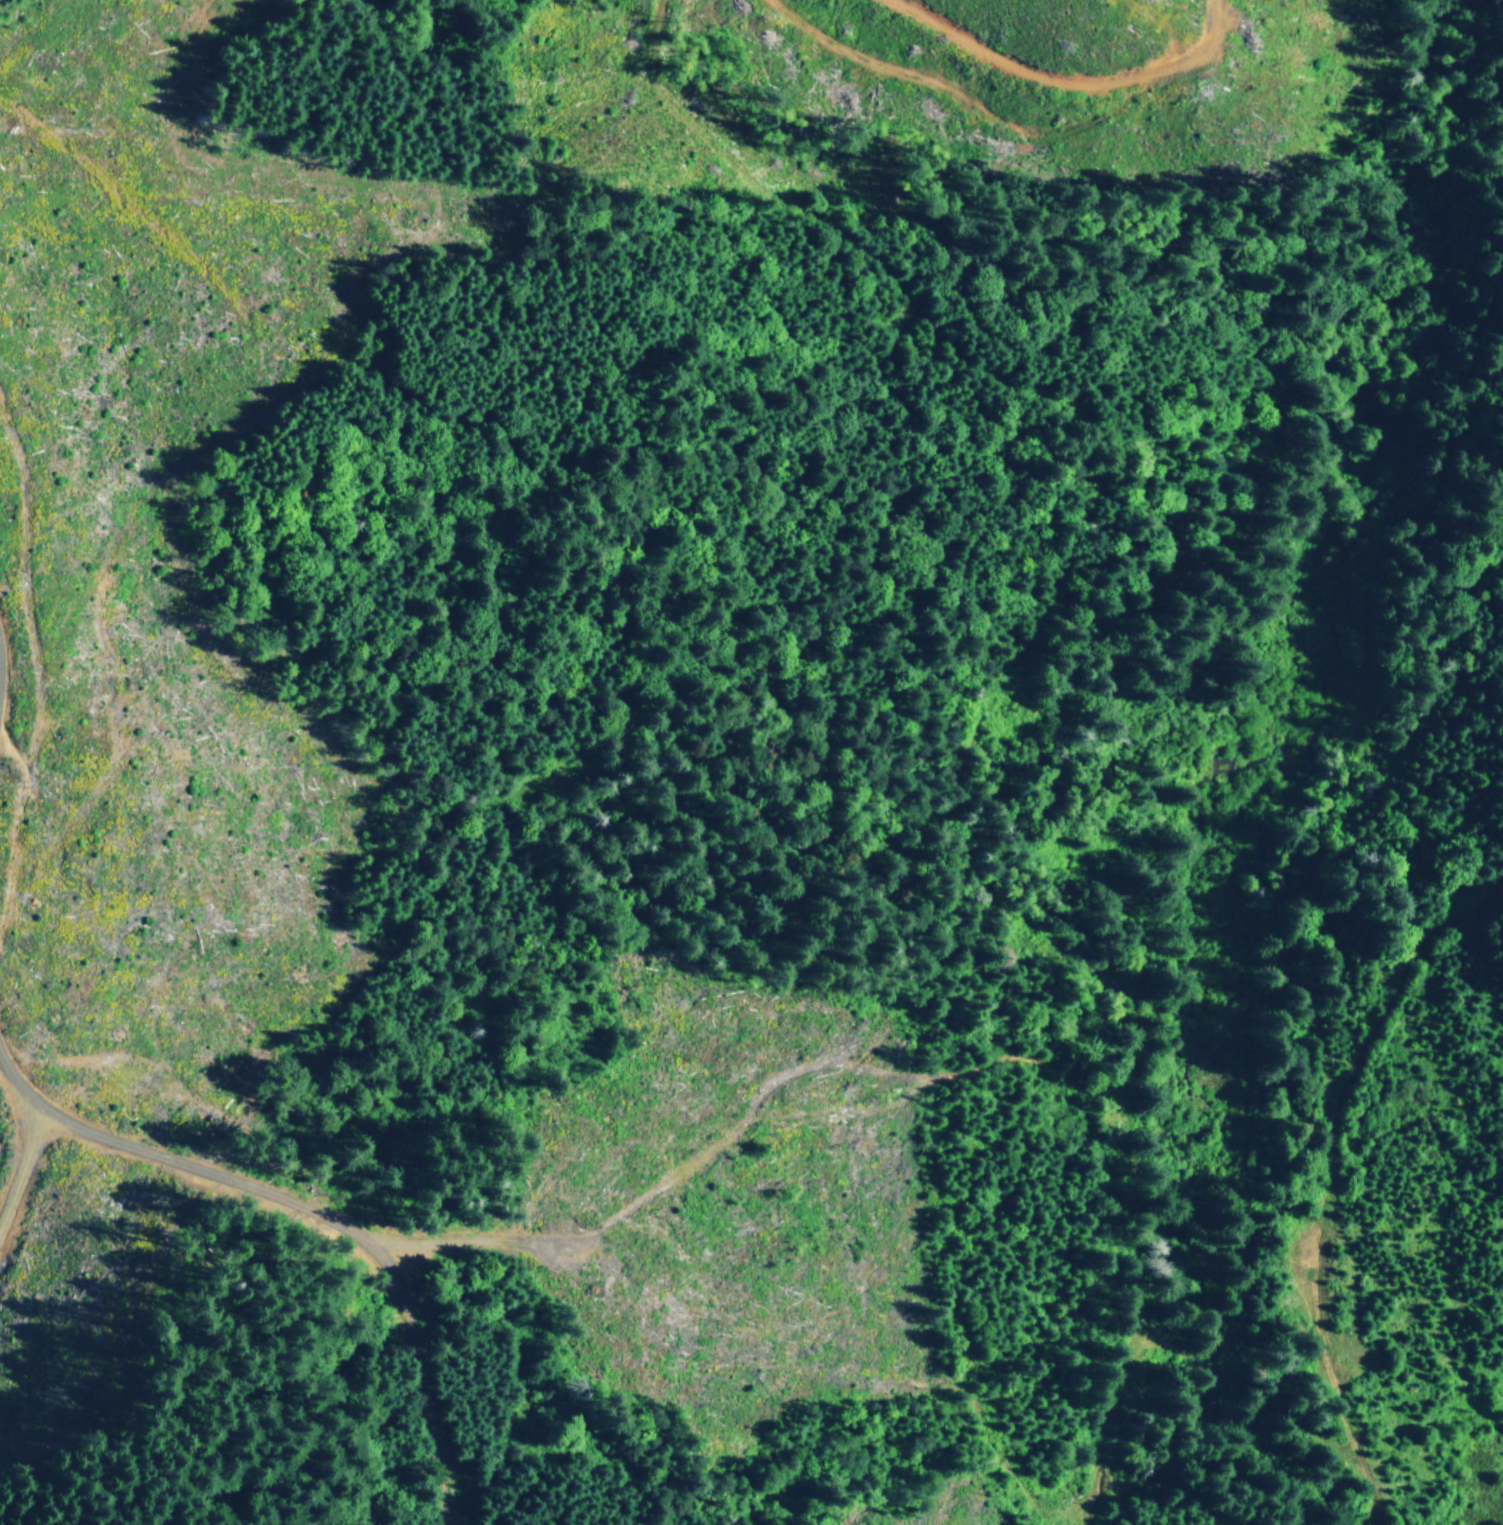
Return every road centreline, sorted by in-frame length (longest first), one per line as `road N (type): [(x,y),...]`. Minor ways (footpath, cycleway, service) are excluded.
road 1 (track): [(1370,1524),(1367,1483),(1314,1310),(1312,1252),(1333,1127),(1407,959),(1502,886)]

